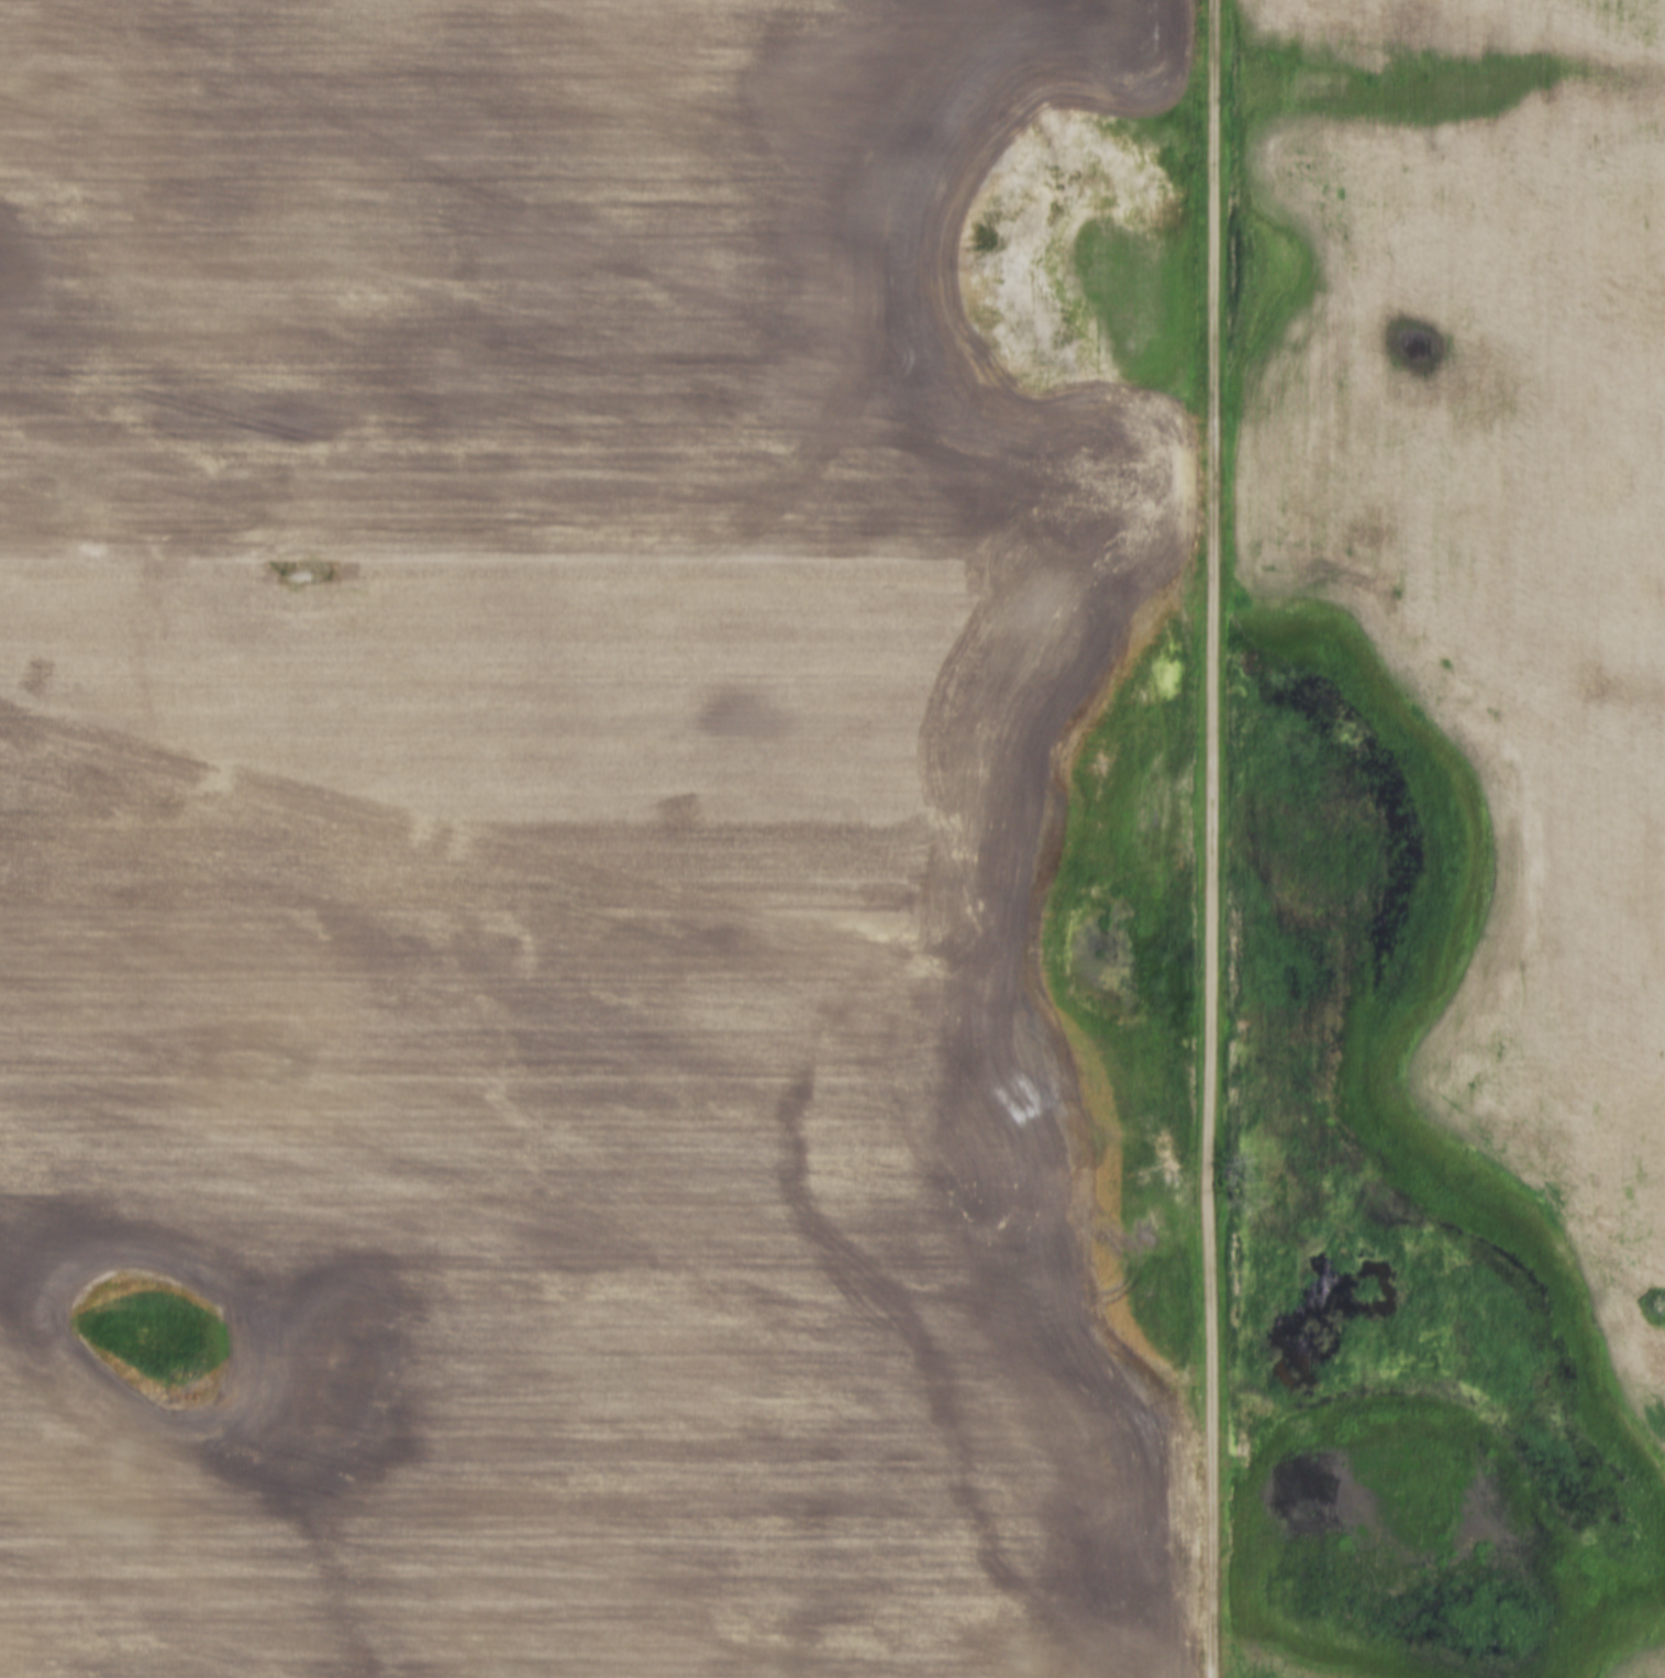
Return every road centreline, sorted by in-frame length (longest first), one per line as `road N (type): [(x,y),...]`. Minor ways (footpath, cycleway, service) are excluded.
road 1 (track): [(1213,1677),(1217,0)]

